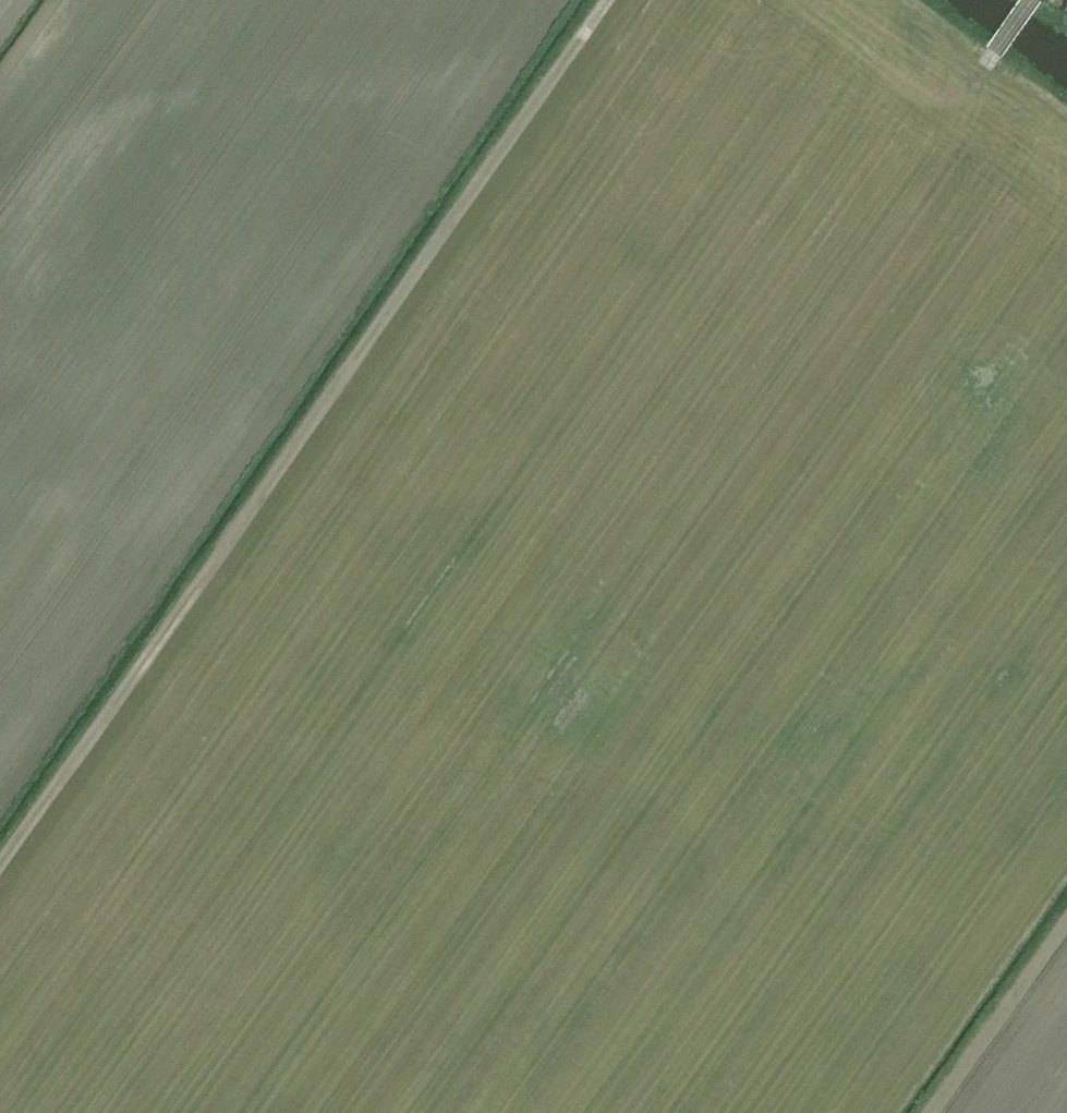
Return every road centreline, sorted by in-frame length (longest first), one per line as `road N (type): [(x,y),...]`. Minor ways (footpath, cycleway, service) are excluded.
road 1 (track): [(936,1112),(1066,928)]

